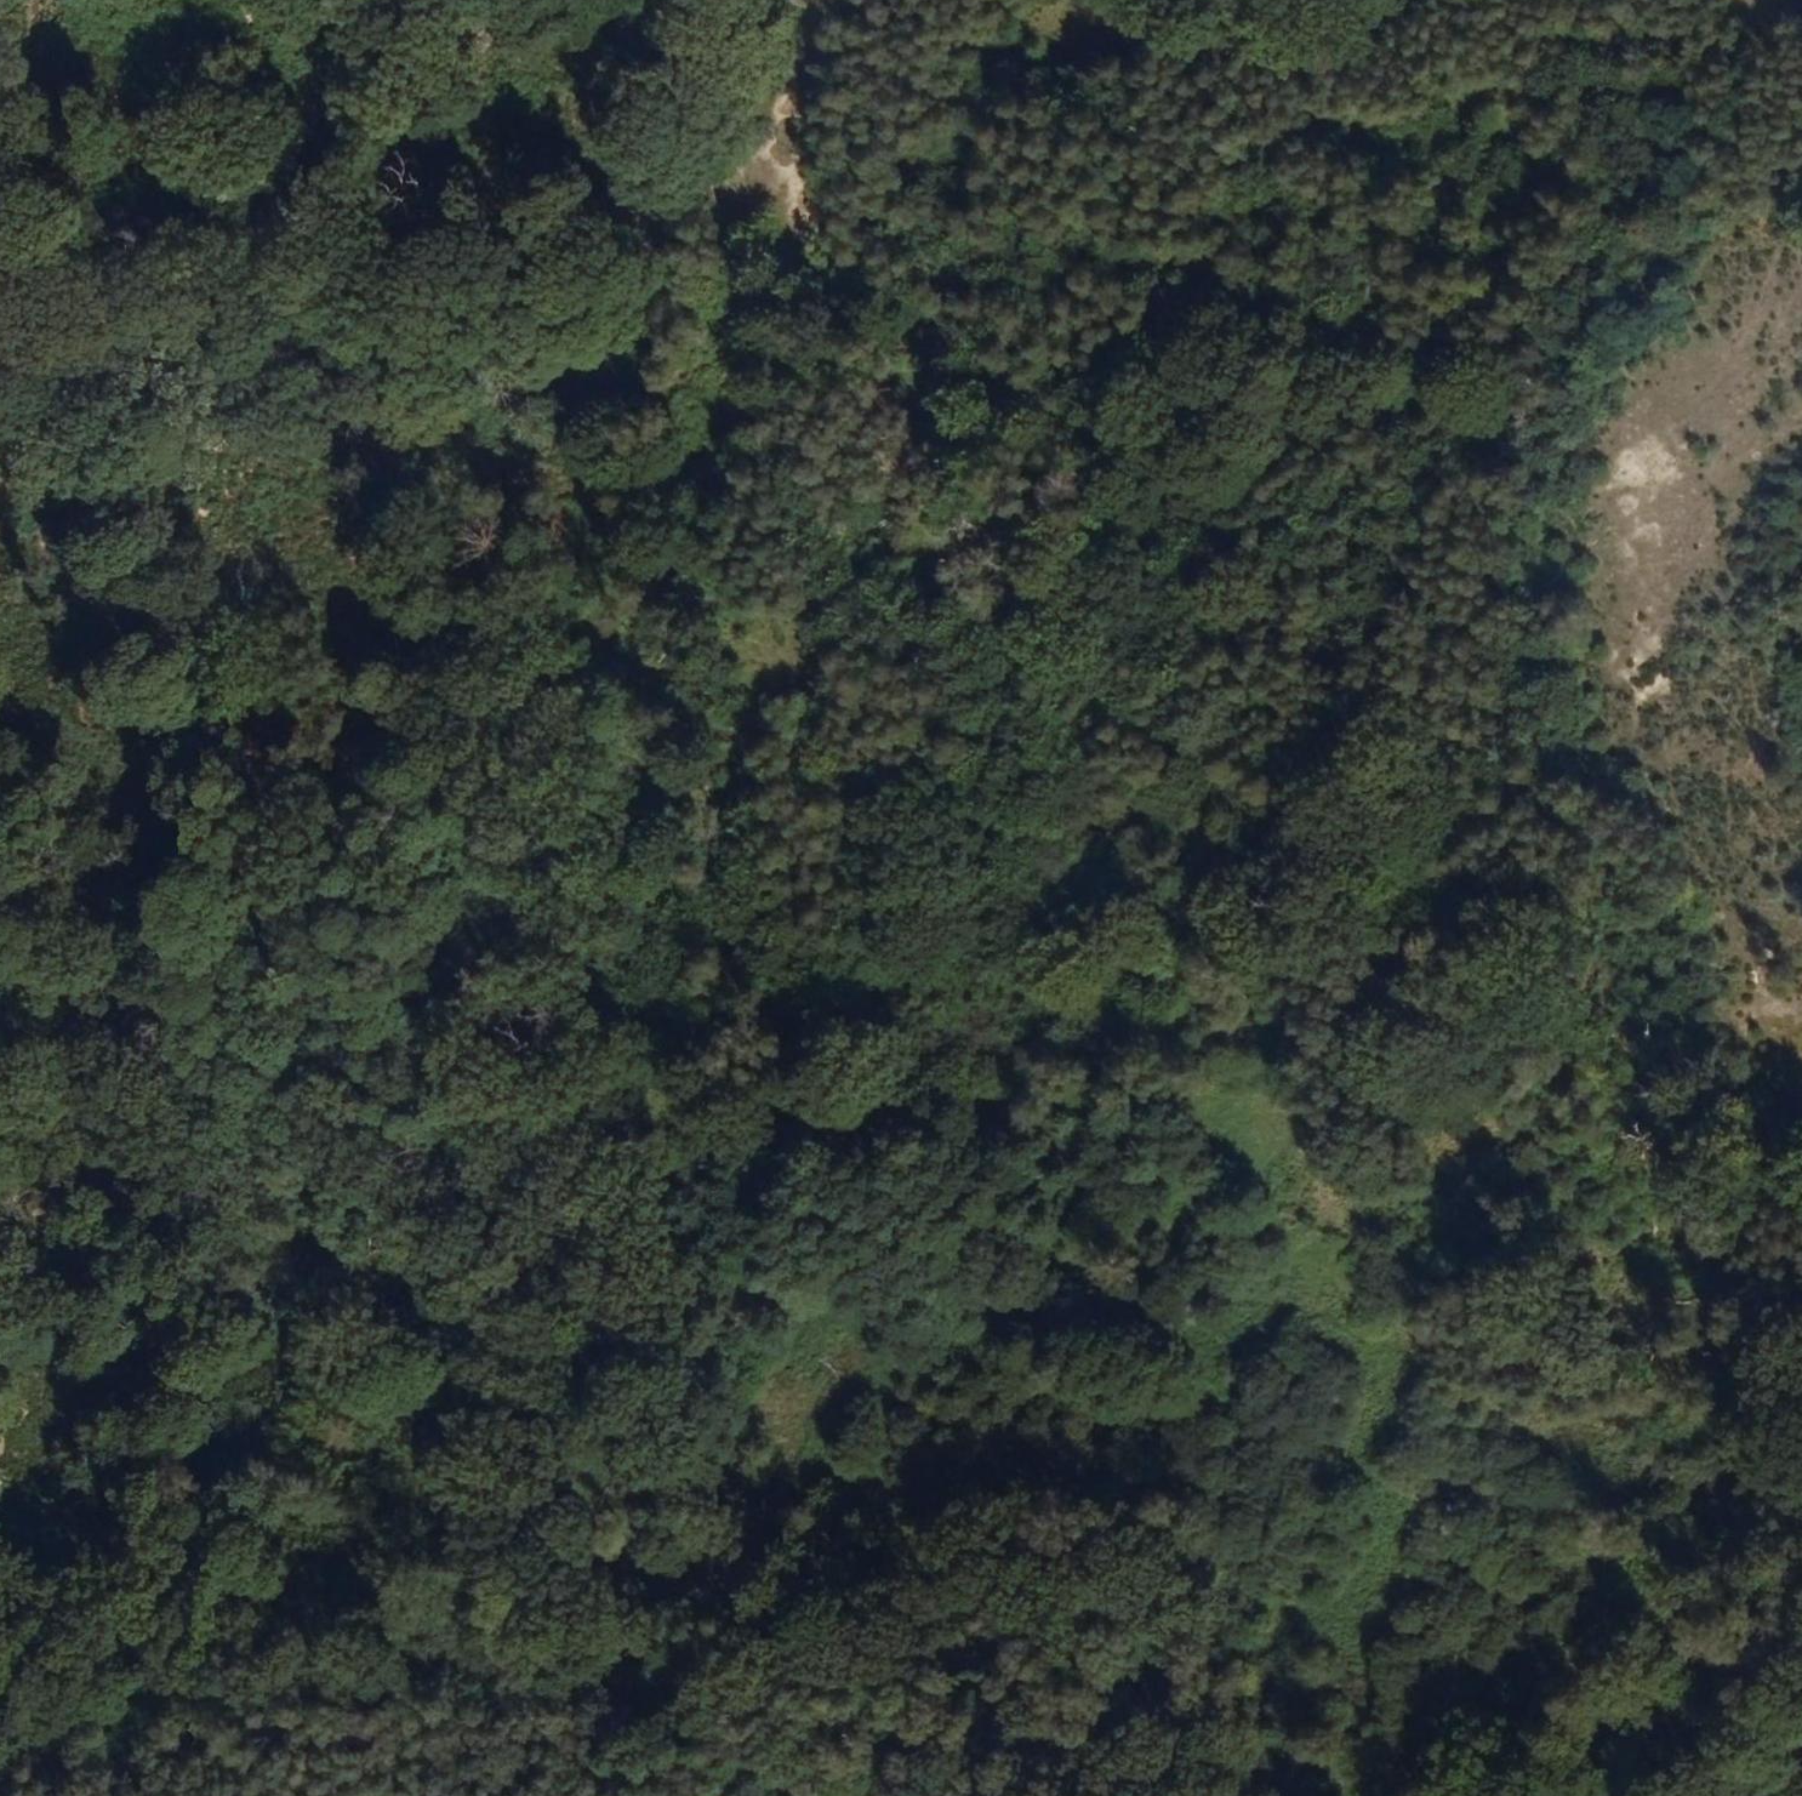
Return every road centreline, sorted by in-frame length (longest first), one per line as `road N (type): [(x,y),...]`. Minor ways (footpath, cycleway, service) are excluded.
road 1 (track): [(980,407),(443,0)]

